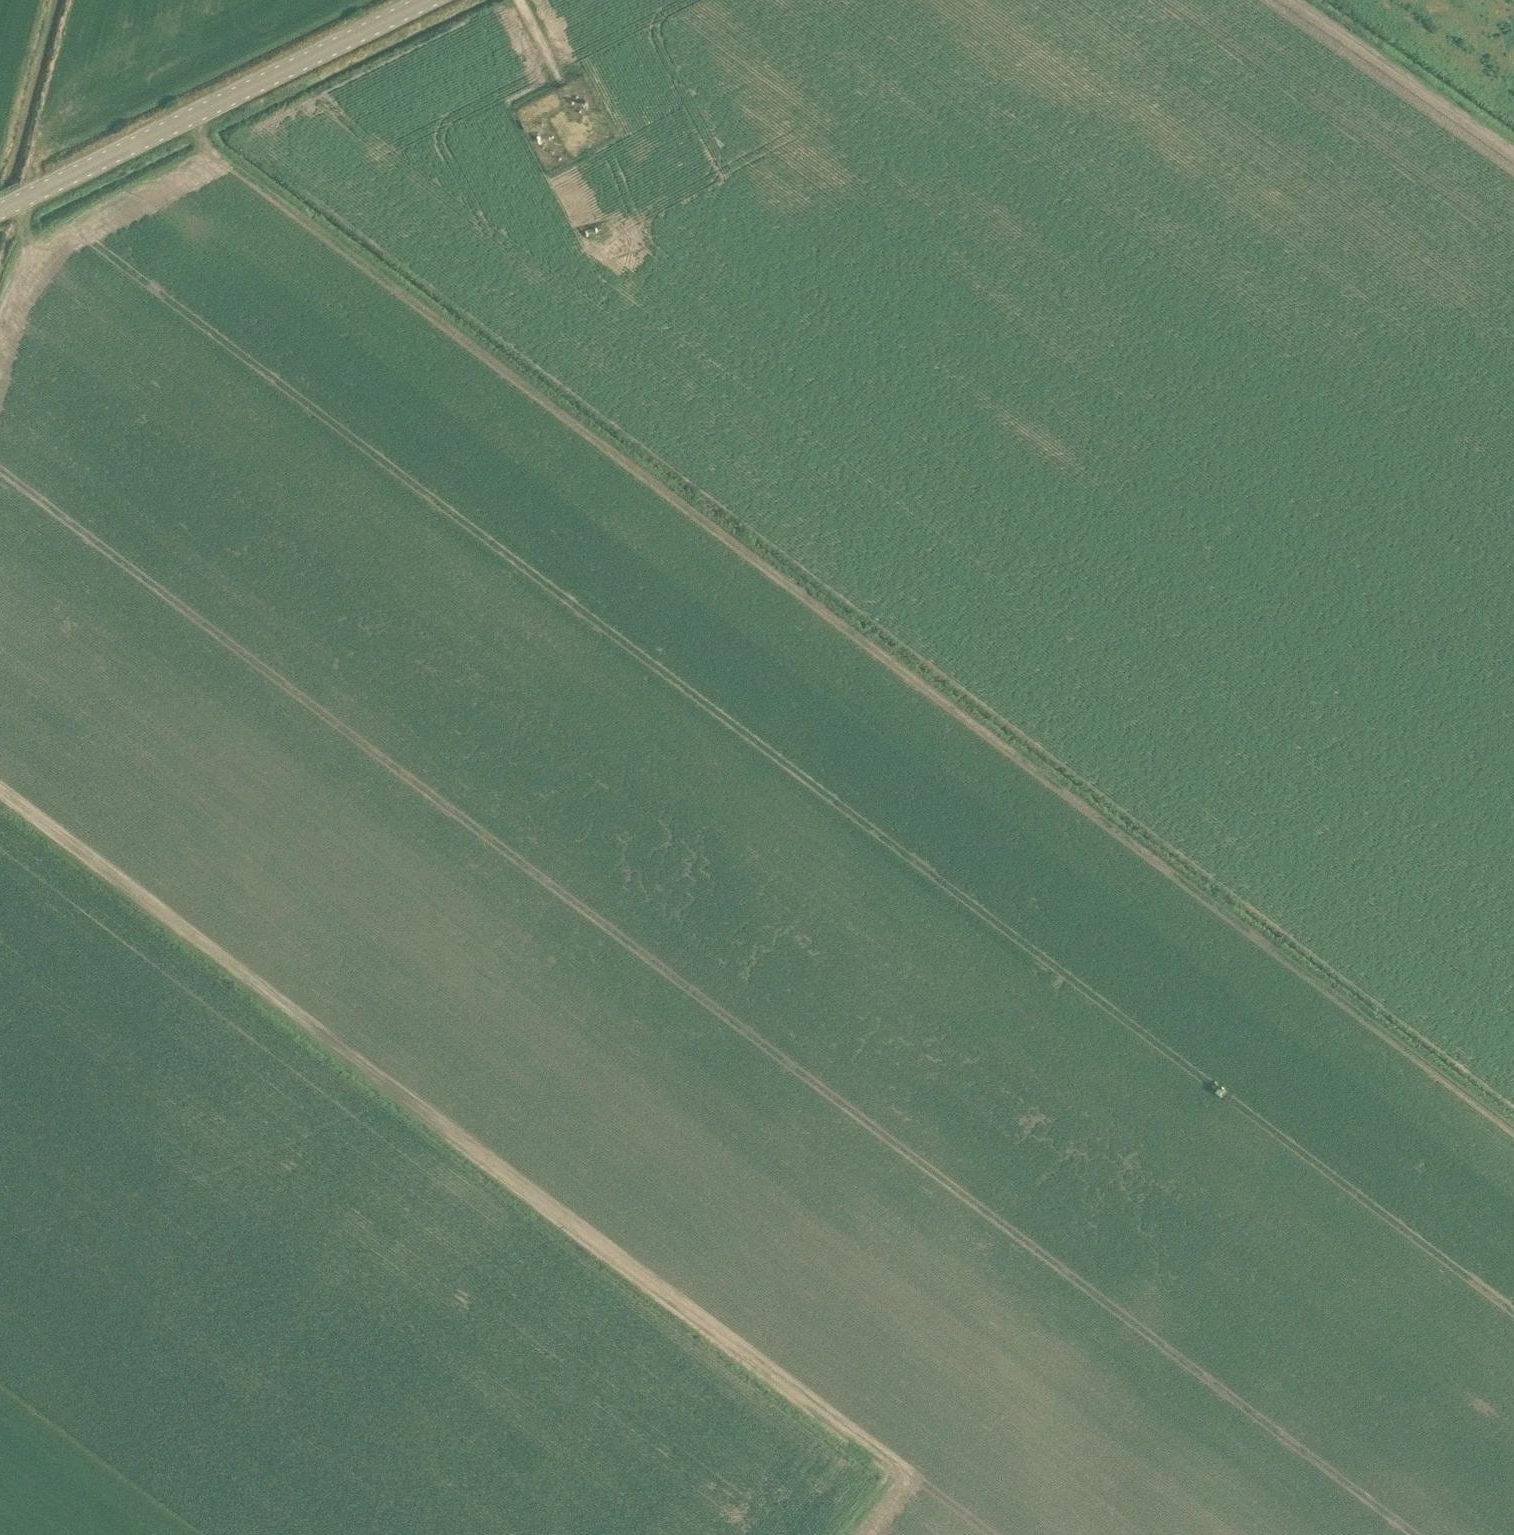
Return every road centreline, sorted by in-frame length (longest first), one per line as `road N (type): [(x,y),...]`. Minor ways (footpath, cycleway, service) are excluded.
road 1 (unclassified): [(0,212),(428,0)]

